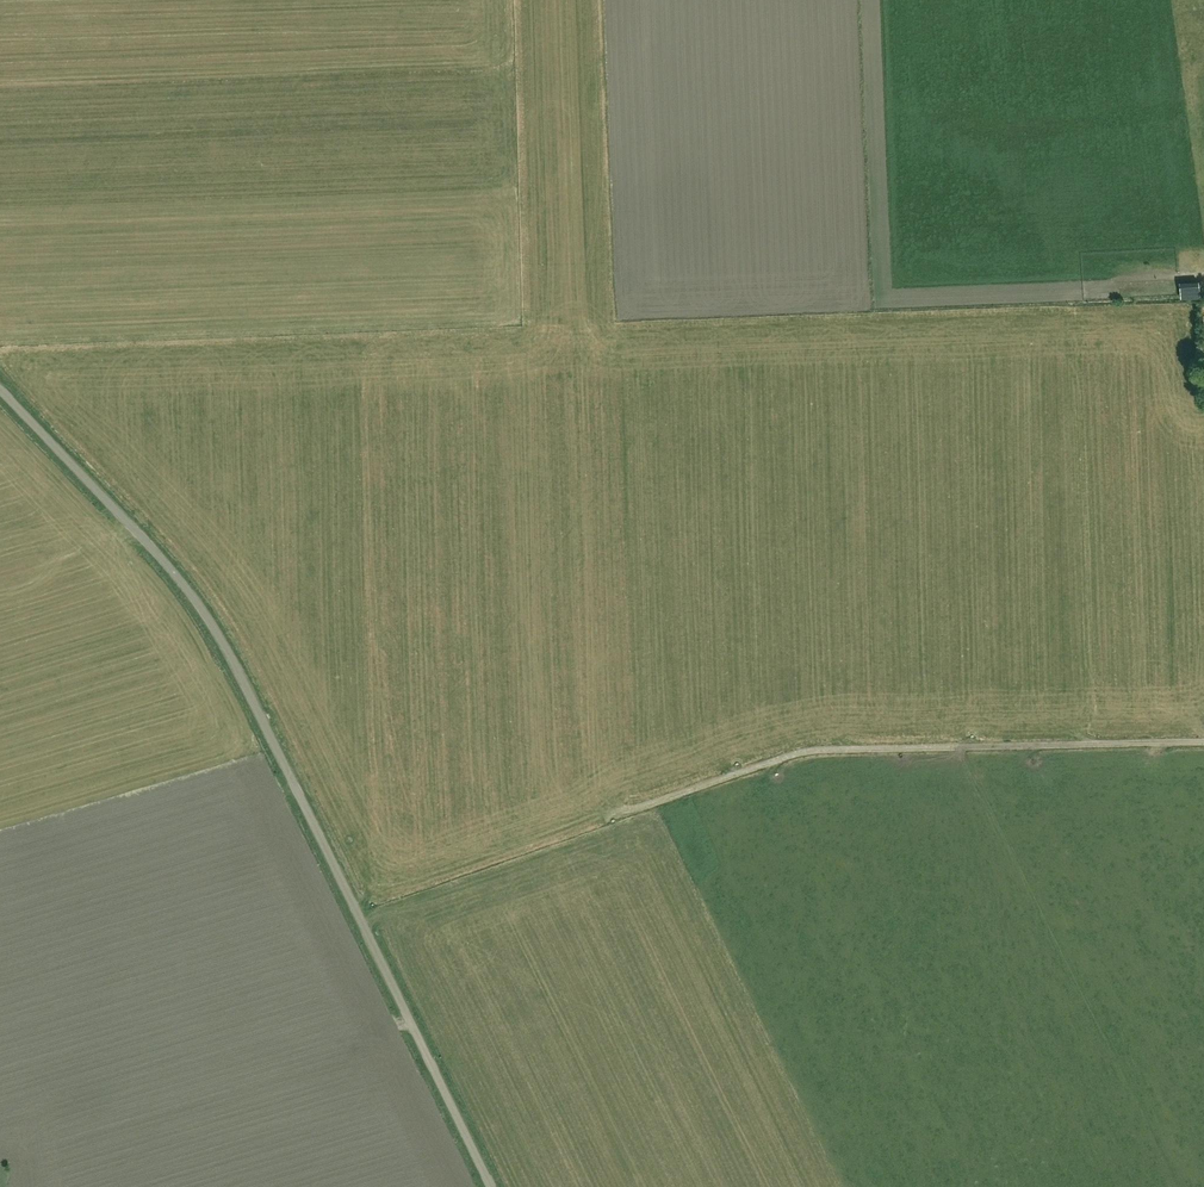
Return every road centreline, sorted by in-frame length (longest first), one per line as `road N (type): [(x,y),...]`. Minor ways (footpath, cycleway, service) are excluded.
road 1 (unclassified): [(493,1186),(220,637),(172,571),(0,389)]

